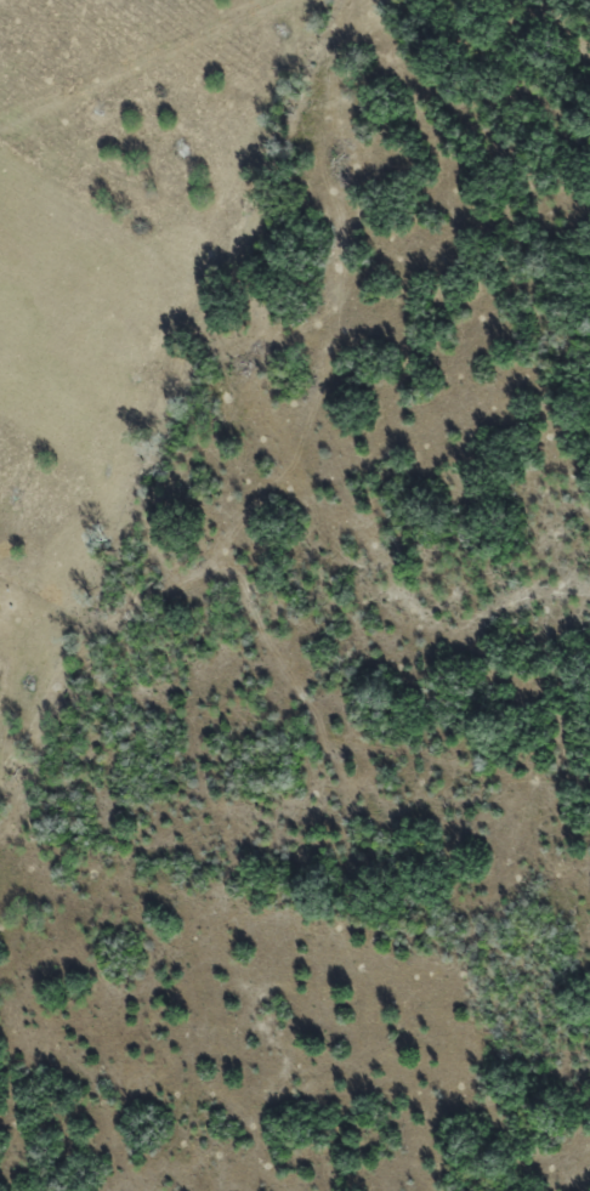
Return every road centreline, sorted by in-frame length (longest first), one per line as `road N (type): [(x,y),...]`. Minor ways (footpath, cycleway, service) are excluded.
road 1 (residential): [(381,0),(488,260),(589,472)]

